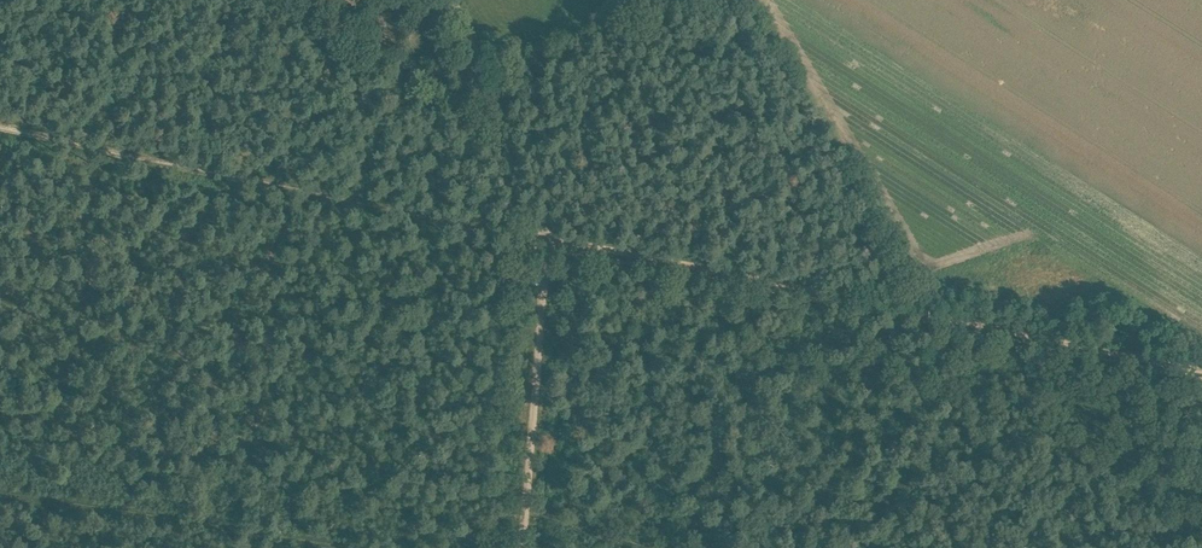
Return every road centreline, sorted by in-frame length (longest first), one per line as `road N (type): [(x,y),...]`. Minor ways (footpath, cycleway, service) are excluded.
road 1 (track): [(549,238),(1201,368)]
road 2 (track): [(0,125),(549,238)]
road 3 (track): [(549,238),(523,547)]
road 4 (track): [(455,0),(514,151)]

